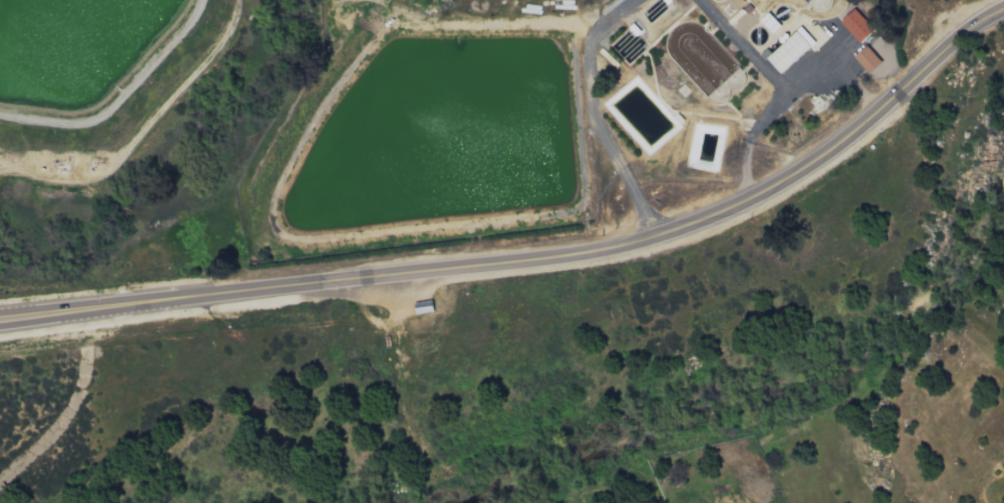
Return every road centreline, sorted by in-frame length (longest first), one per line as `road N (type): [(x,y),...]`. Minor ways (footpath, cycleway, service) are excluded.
road 1 (secondary): [(0,319),(566,257),(657,238),(735,208),(815,162),(972,26),(1003,11)]

